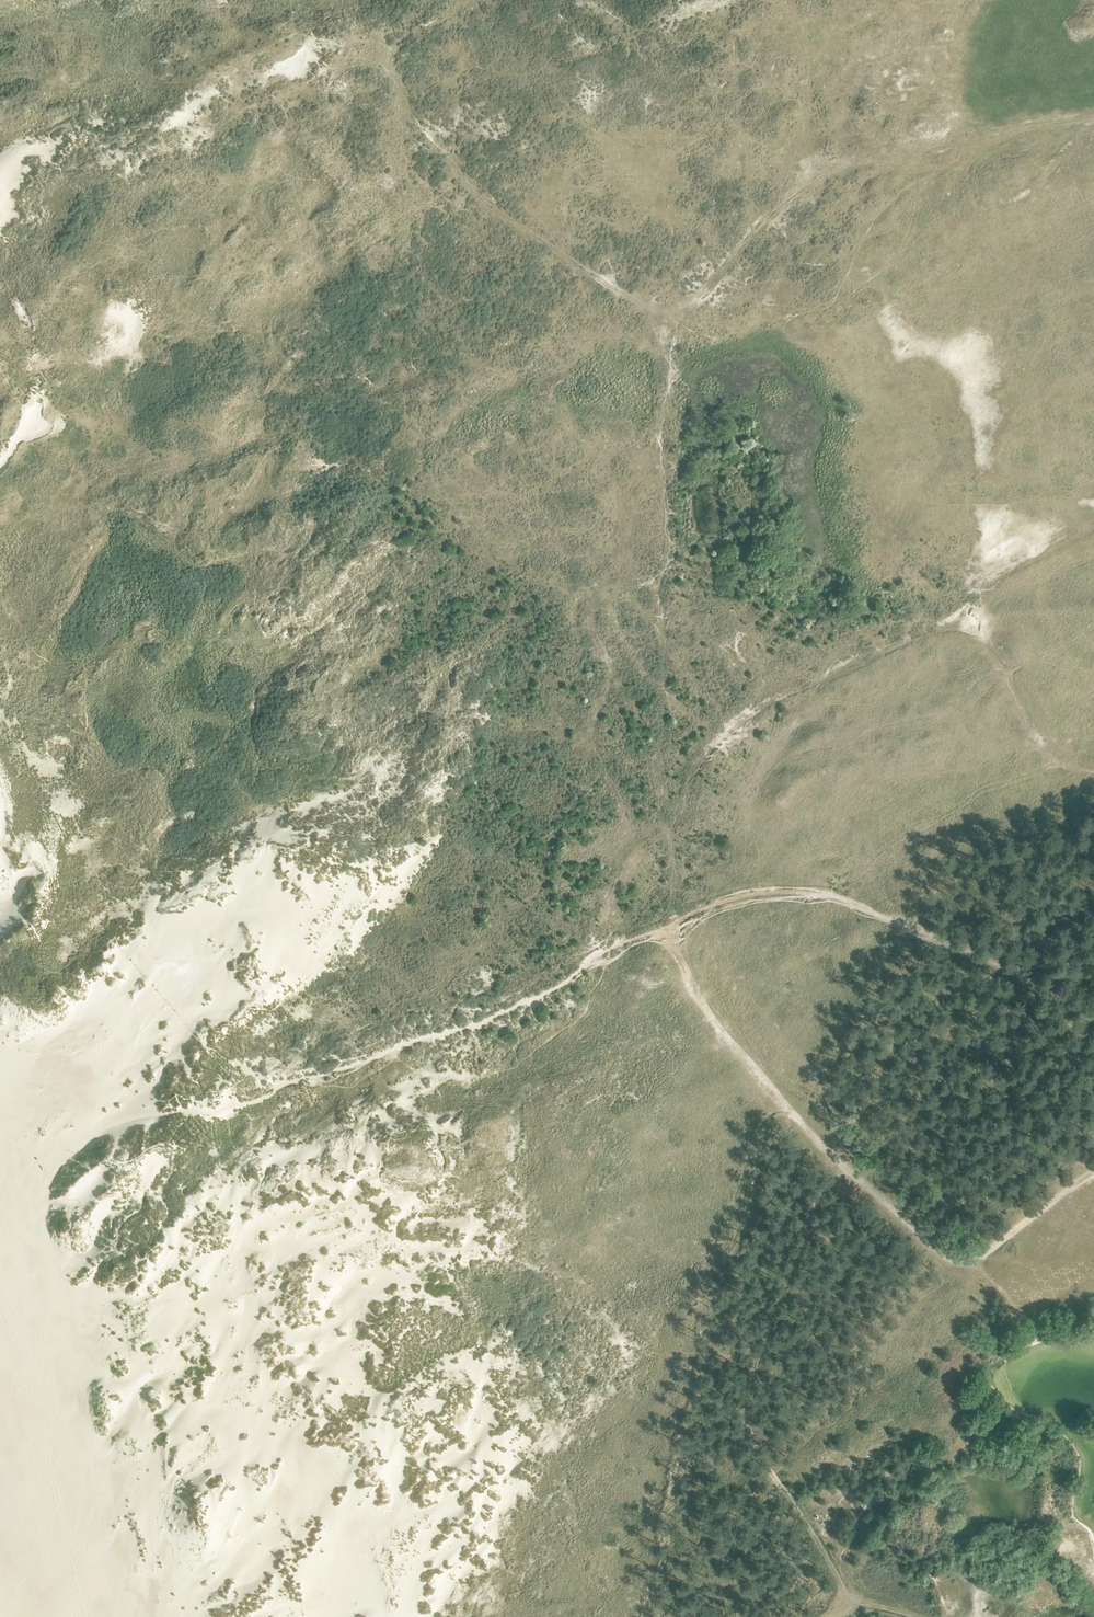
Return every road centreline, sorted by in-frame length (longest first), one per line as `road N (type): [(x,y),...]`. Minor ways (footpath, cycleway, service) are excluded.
road 1 (track): [(1093,1172),(961,1266)]

